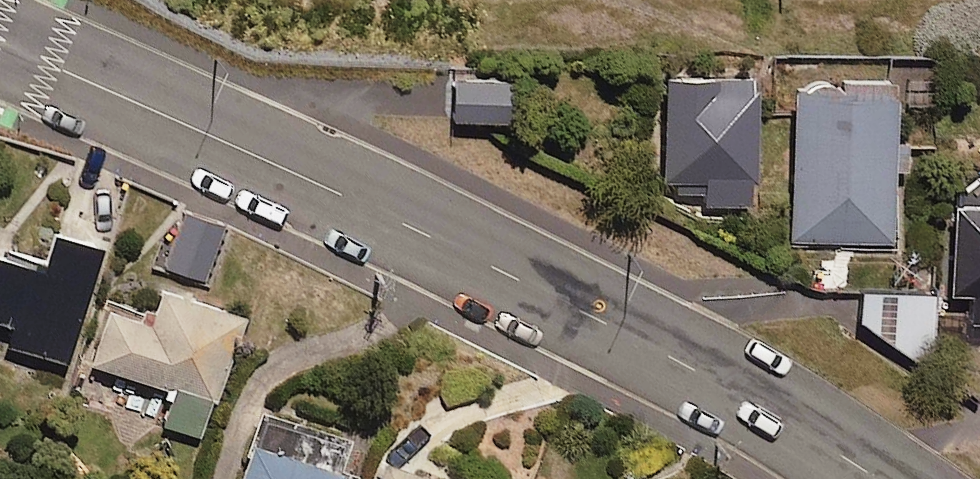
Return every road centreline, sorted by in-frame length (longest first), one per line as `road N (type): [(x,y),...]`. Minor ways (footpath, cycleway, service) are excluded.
road 1 (secondary): [(0,36),(584,306),(730,384),(881,478)]

